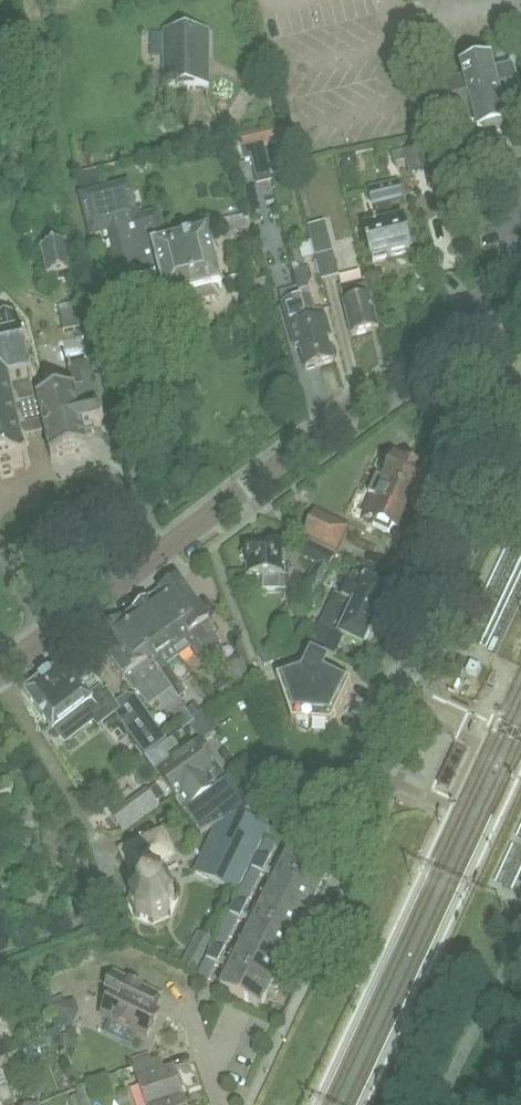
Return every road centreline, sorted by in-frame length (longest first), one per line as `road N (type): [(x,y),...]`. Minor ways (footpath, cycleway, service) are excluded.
road 1 (residential): [(0,668),(472,314)]
road 2 (residential): [(472,314),(492,346),(491,448),(454,574),(402,695)]
road 3 (residential): [(367,767),(421,793),(453,719),(402,695)]
road 4 (residential): [(225,1104),(172,984)]

